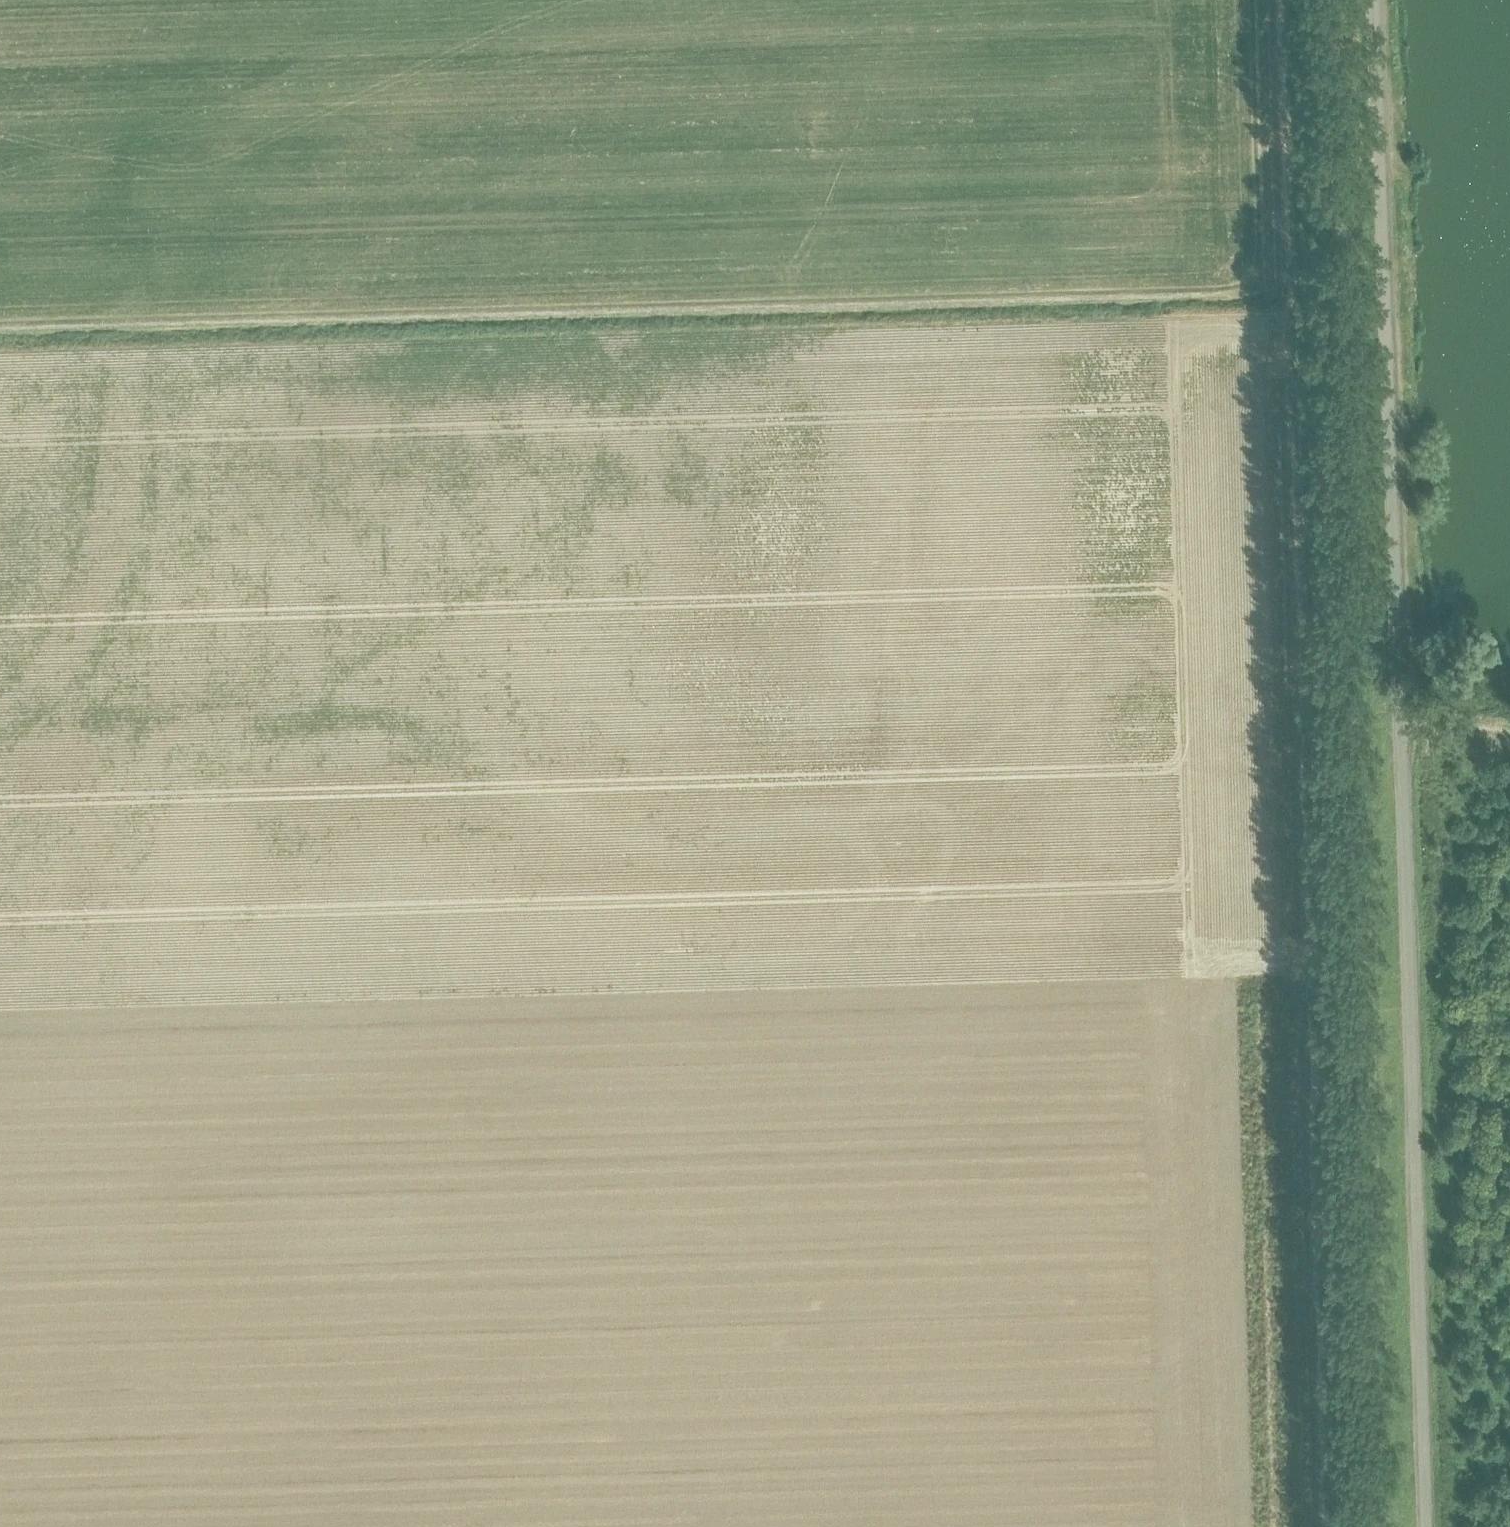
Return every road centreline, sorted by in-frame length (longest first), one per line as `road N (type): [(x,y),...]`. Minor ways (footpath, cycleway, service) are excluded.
road 1 (unclassified): [(1428,1526),(1376,0)]
road 2 (track): [(1333,1526),(1284,0)]

